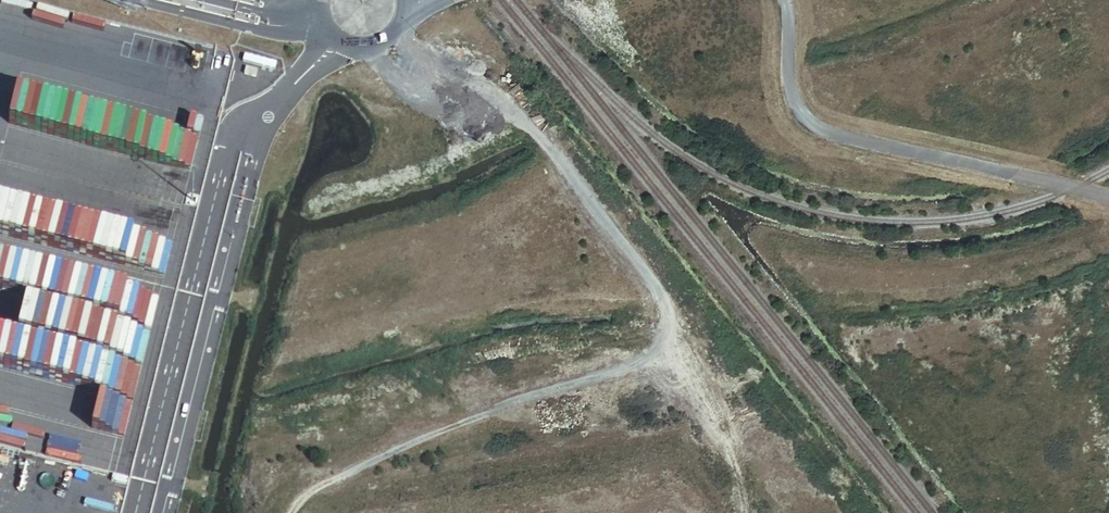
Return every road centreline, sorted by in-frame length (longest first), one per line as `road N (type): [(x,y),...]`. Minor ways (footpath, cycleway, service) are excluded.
road 1 (unclassified): [(322,0),(330,27),(353,44),(391,39),(408,17)]

